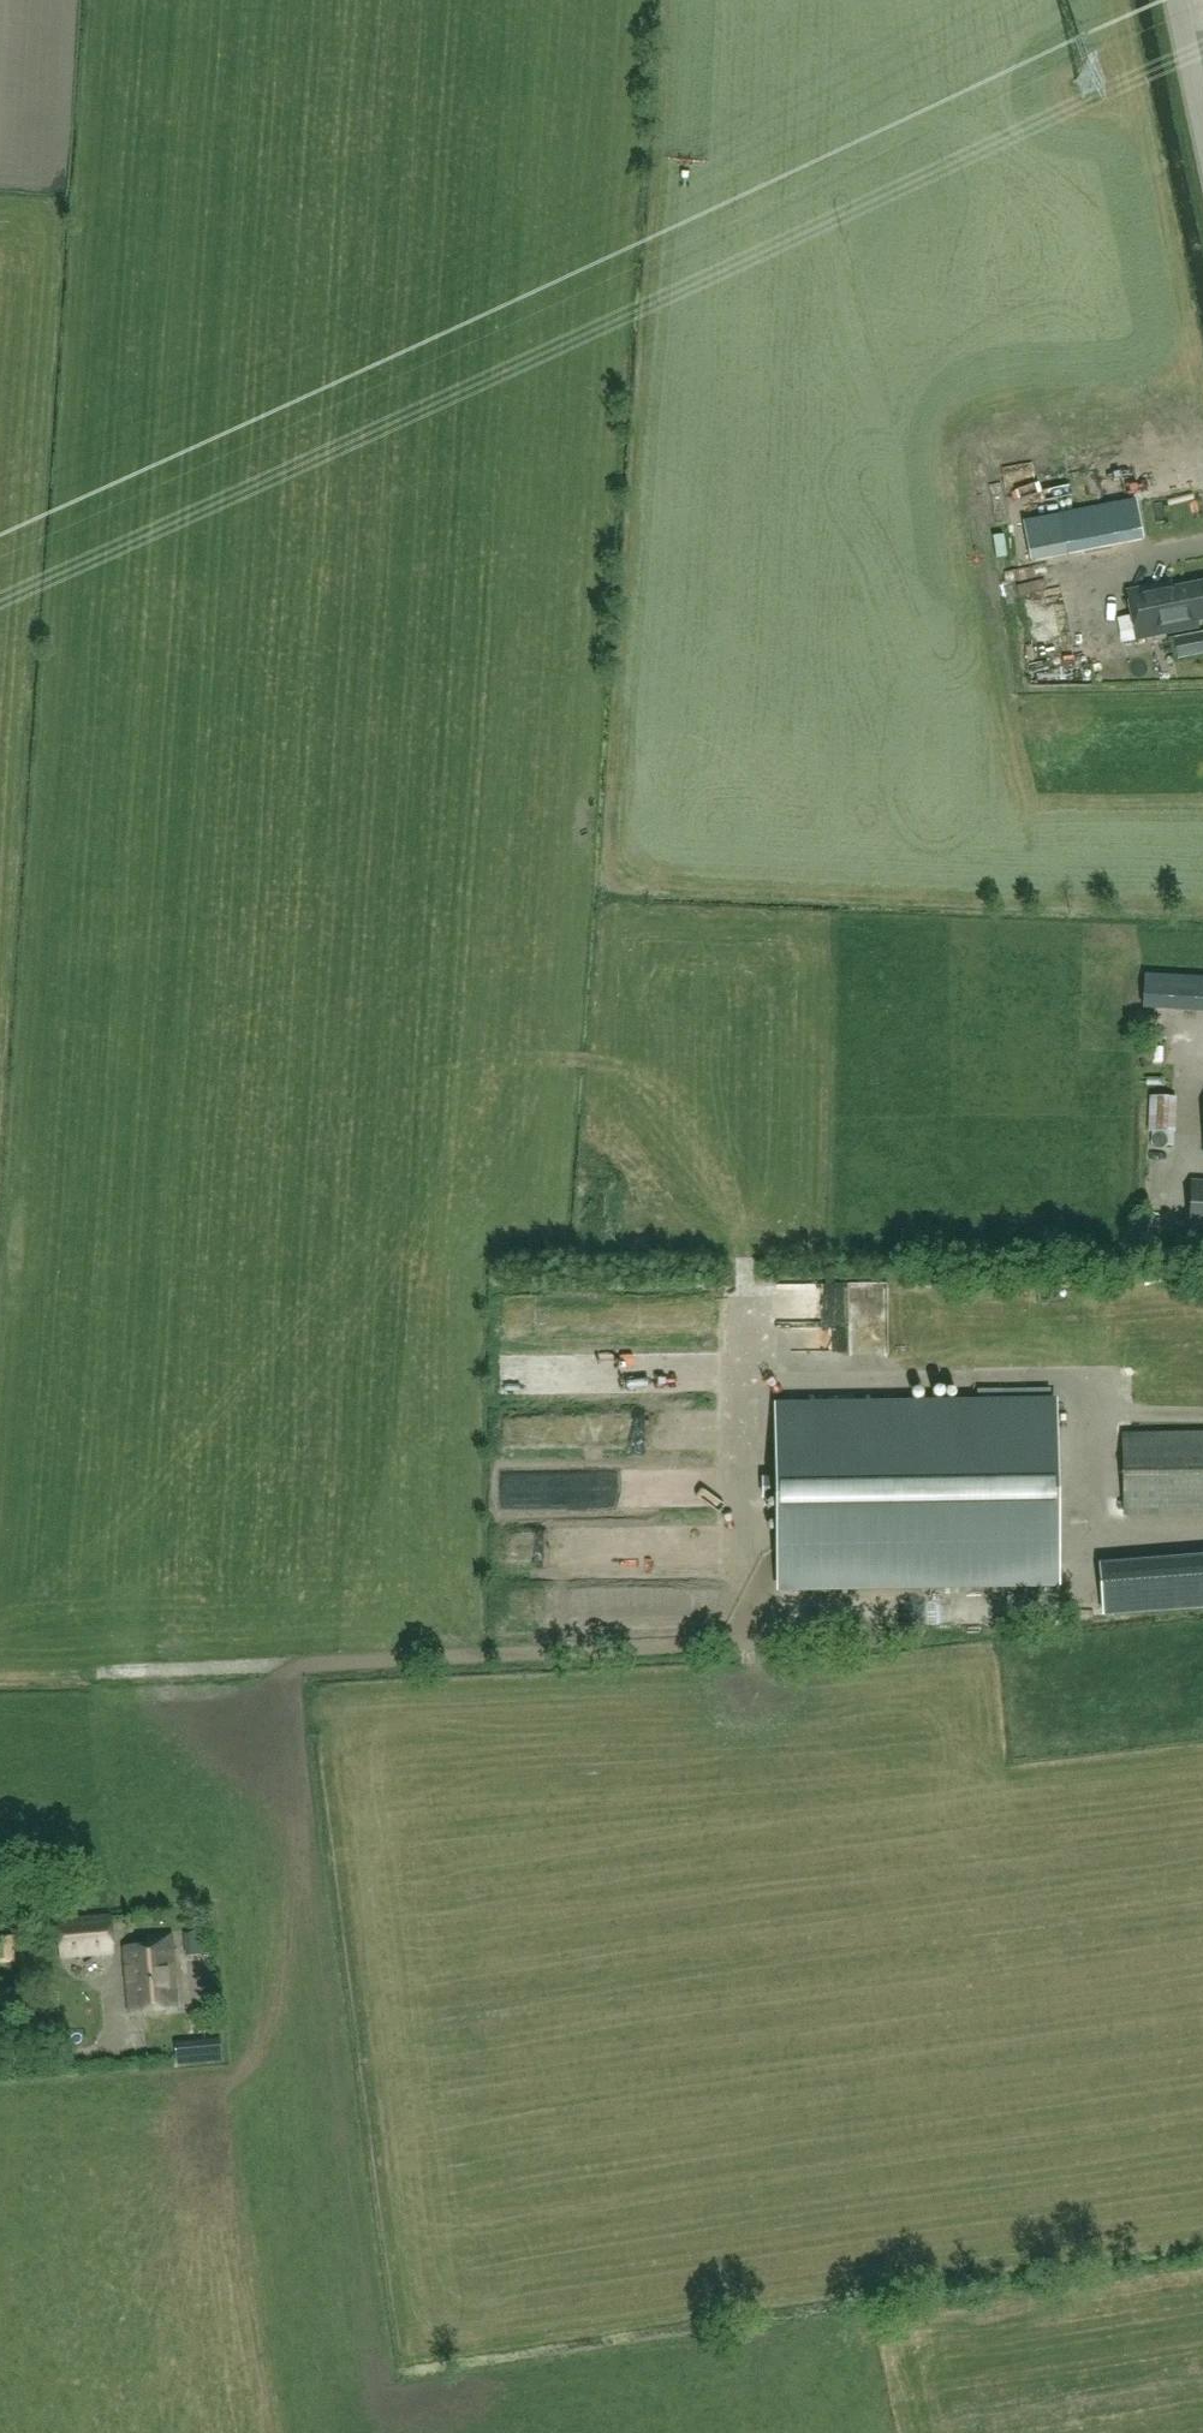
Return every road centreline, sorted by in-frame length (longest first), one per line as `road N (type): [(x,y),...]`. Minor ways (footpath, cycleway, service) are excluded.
road 1 (tertiary): [(1202,133),(1175,0)]

